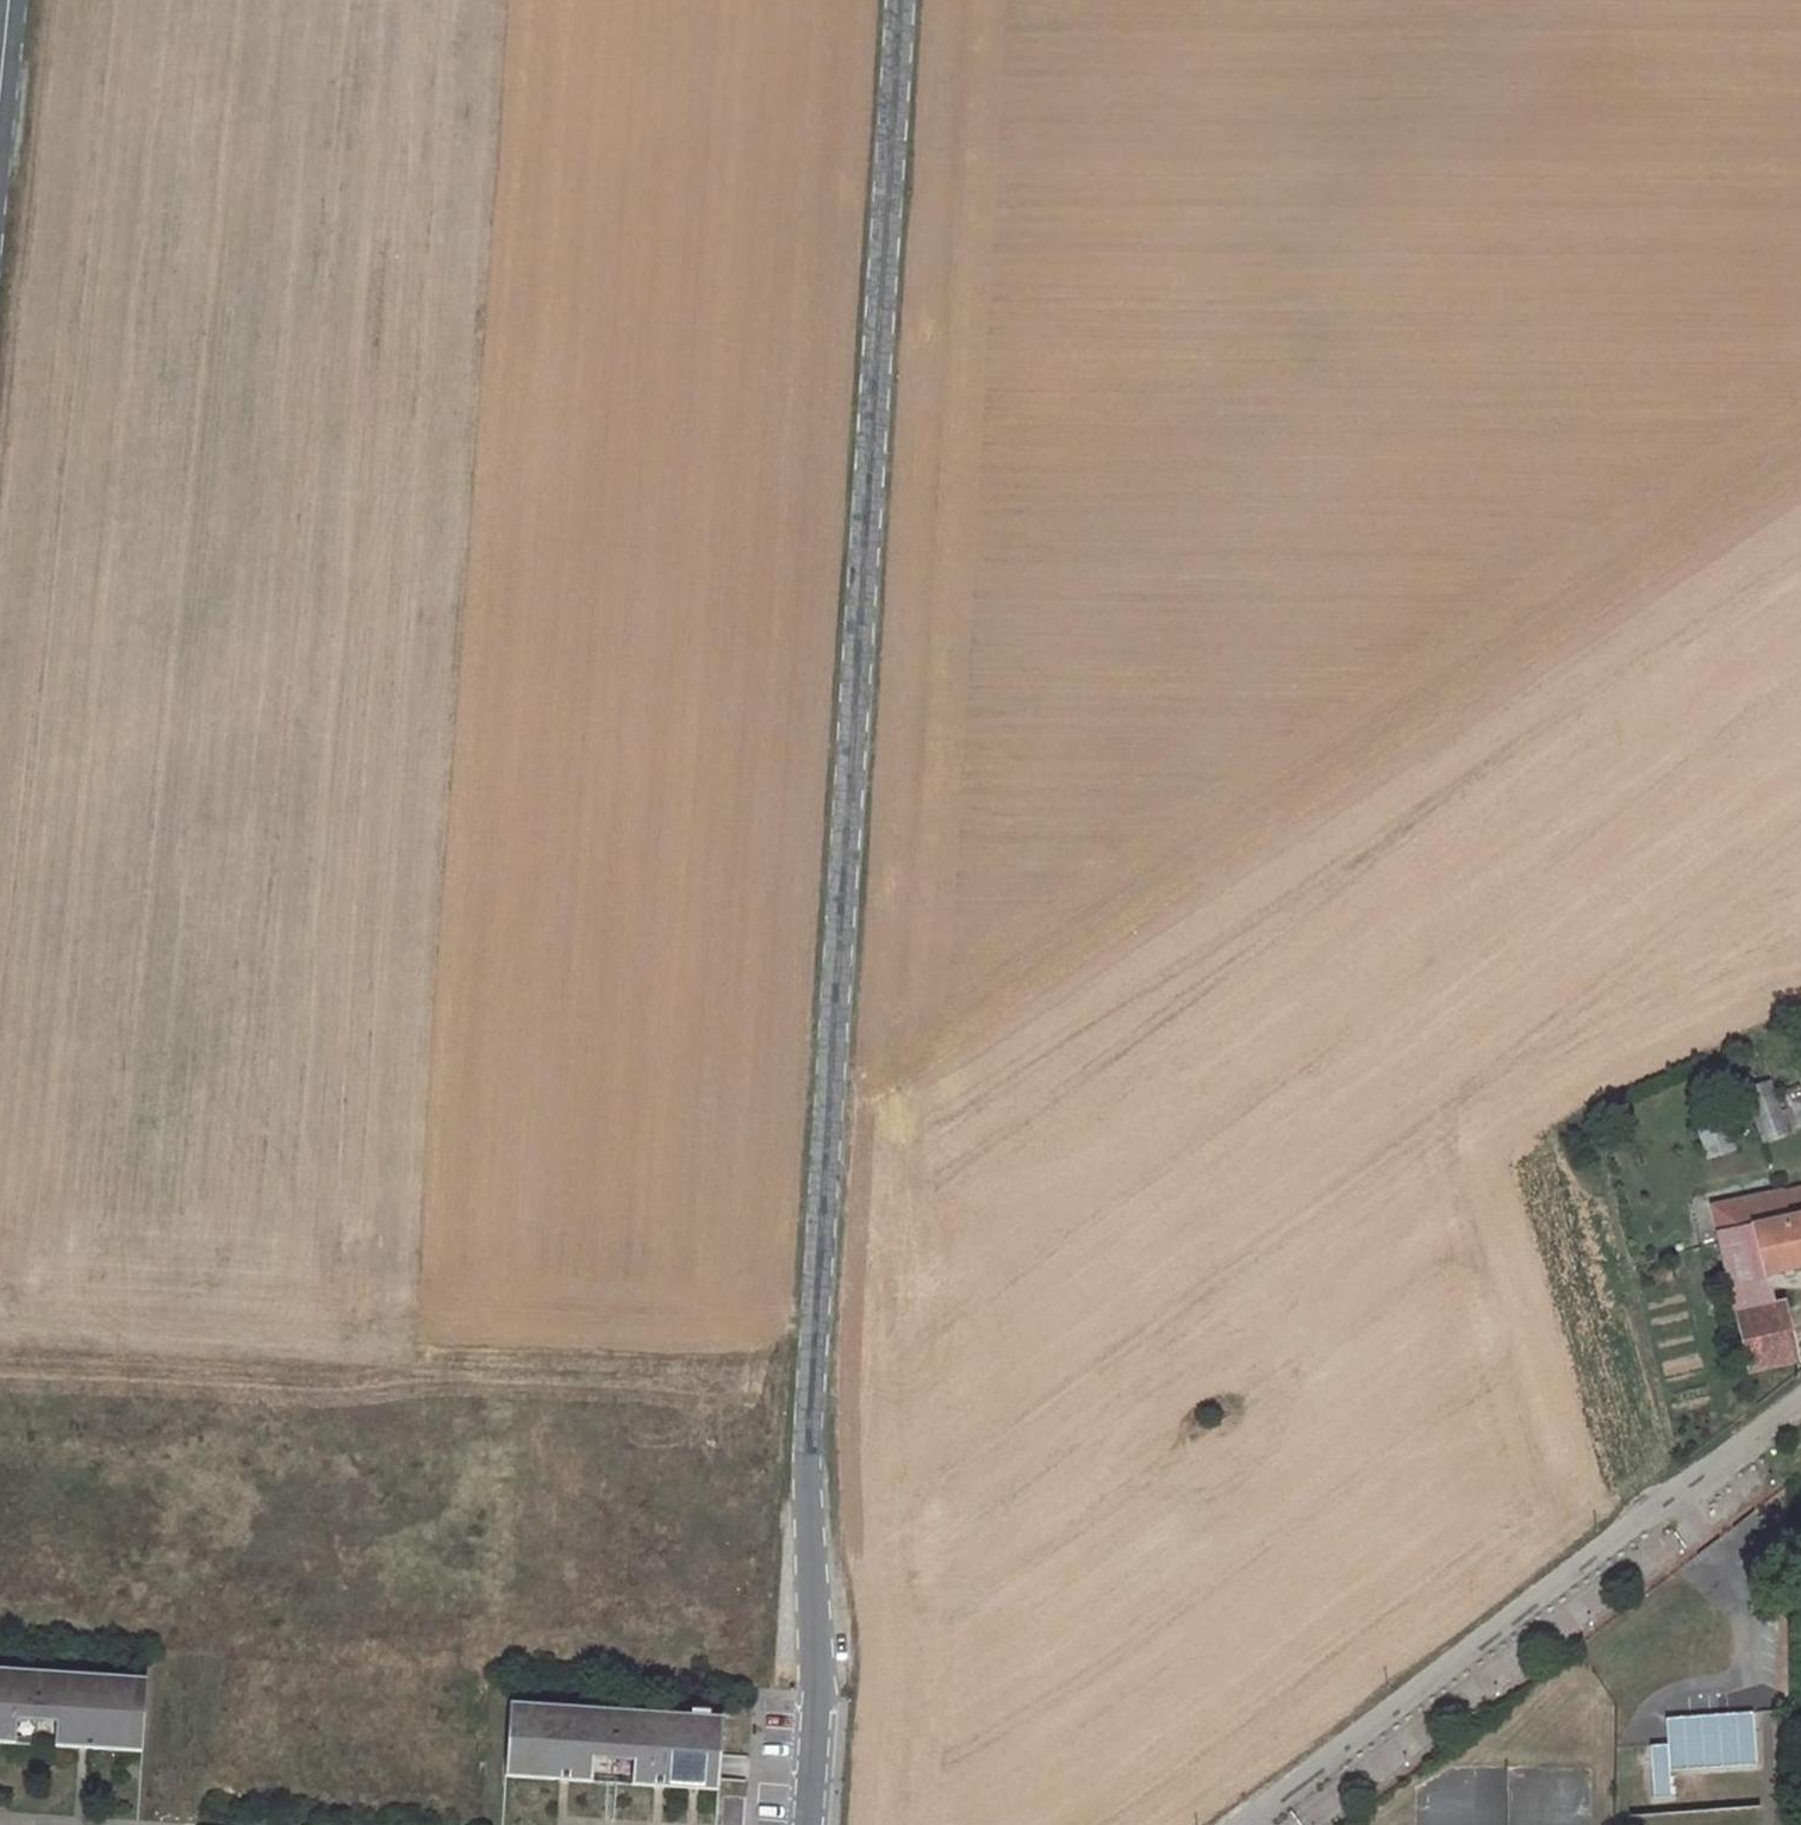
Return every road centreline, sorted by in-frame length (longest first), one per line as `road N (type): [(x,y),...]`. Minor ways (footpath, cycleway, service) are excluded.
road 1 (unclassified): [(901,0),(810,1374),(813,1682),(804,1824)]
road 2 (unclassified): [(1800,1395),(1244,1824)]

